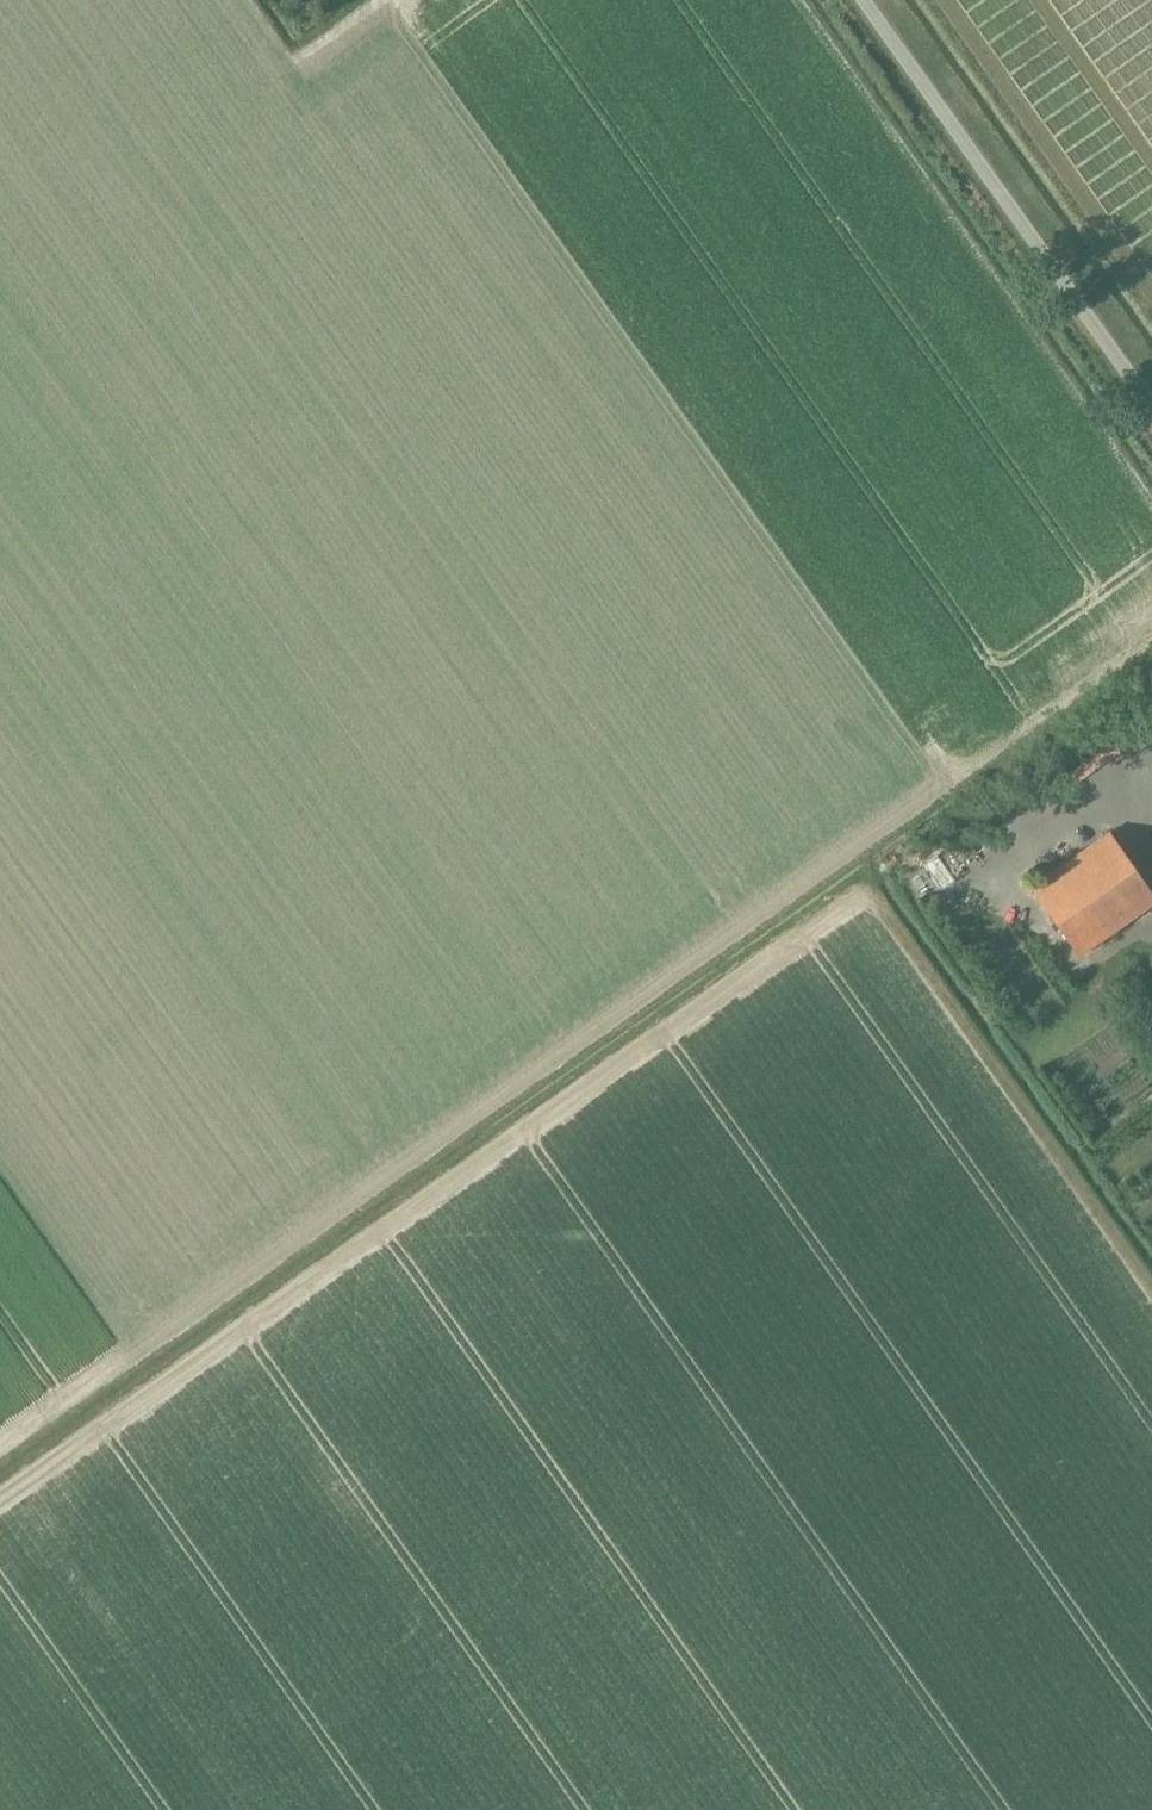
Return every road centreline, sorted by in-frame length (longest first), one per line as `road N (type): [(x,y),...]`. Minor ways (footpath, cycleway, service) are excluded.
road 1 (unclassified): [(1151,409),(862,0)]

